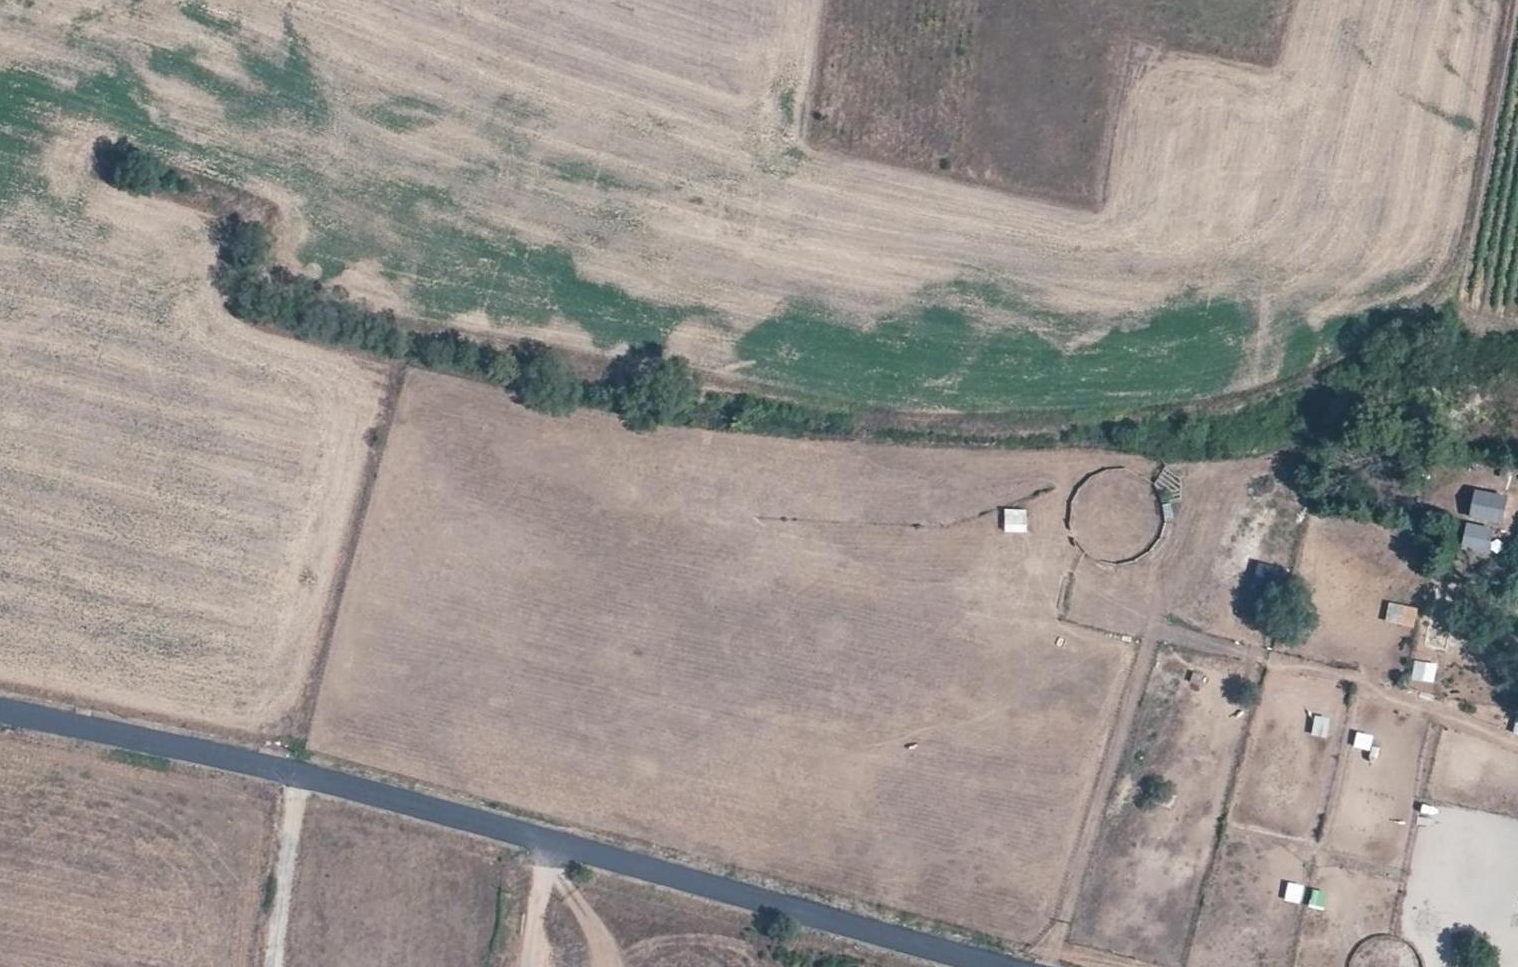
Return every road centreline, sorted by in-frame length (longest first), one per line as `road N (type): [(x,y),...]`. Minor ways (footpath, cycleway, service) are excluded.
road 1 (tertiary): [(0,716),(299,779),(1001,966)]

